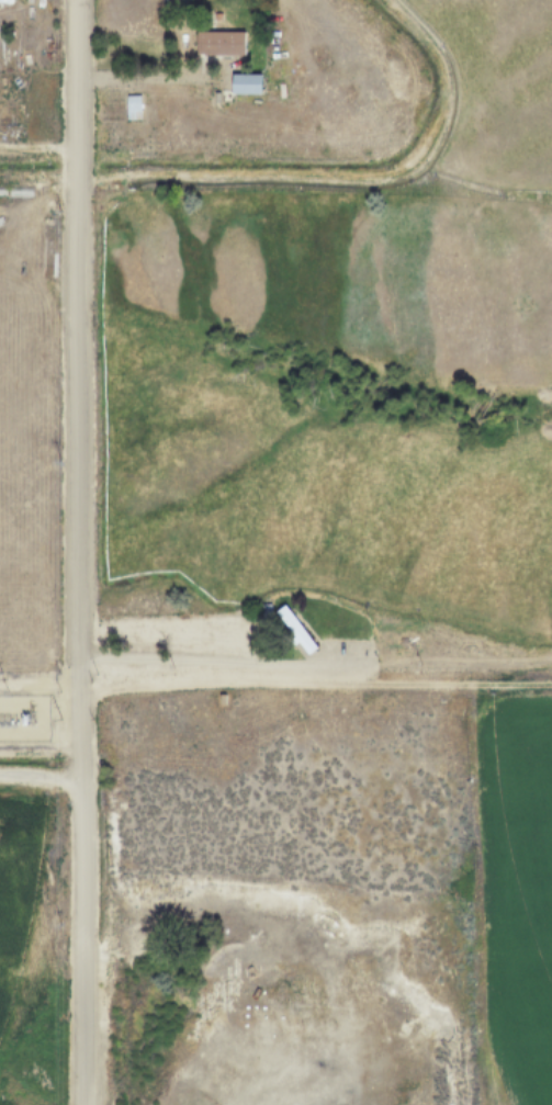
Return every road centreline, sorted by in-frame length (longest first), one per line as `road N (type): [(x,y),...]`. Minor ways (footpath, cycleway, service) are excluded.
road 1 (residential): [(82,1104),(75,0)]
road 2 (track): [(79,698),(219,686),(551,684)]

